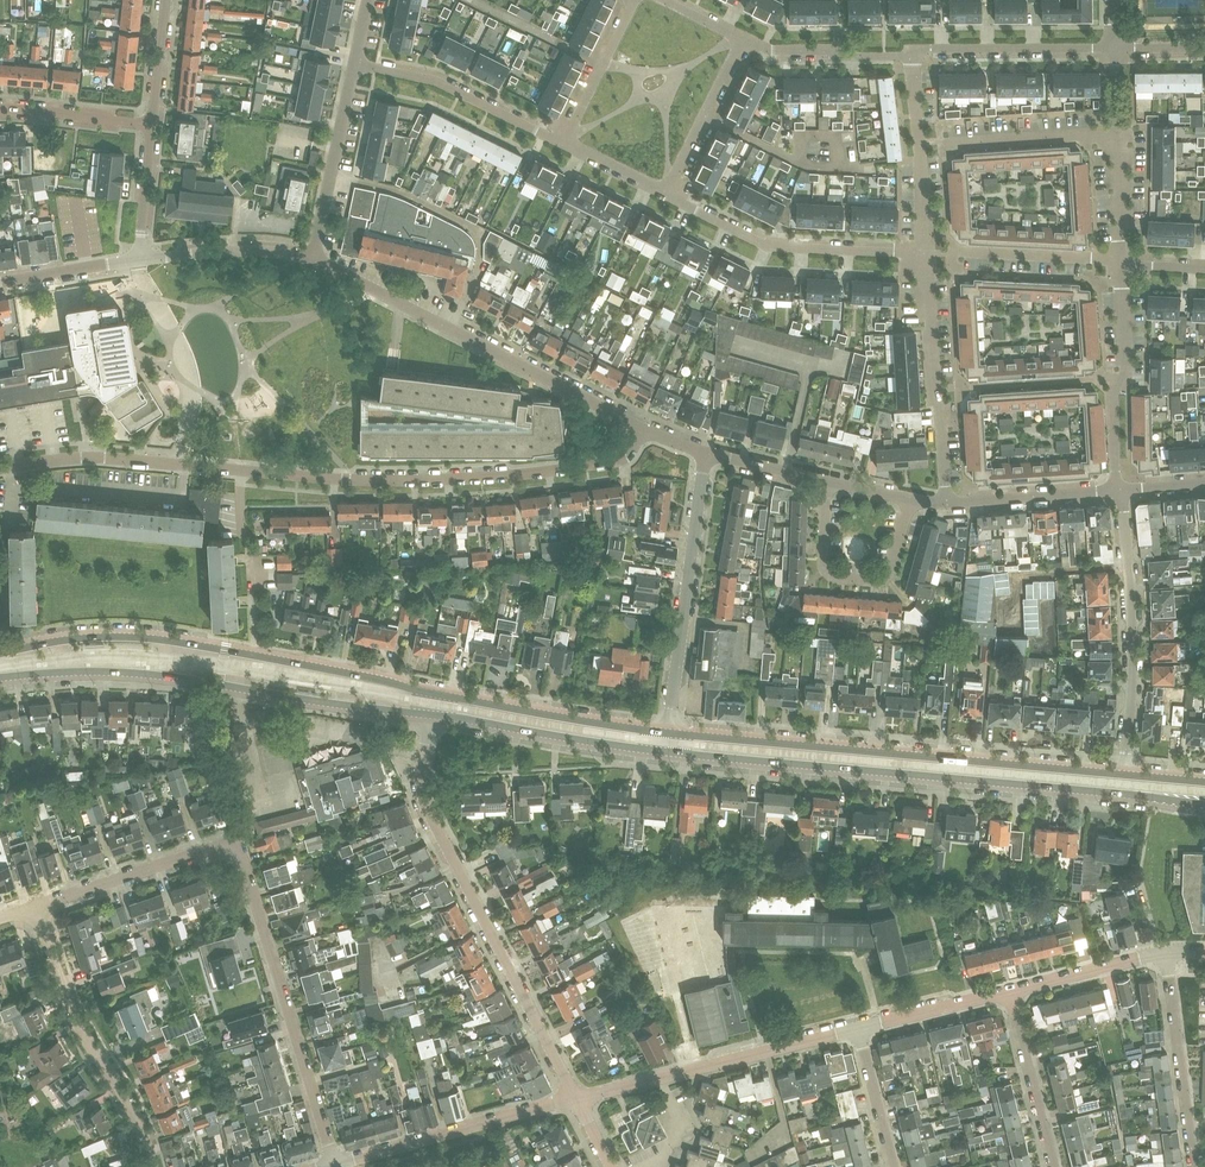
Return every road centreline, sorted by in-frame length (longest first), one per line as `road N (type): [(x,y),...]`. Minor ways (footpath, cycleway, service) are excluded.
road 1 (residential): [(0,469),(93,457),(345,478),(487,476),(618,460),(643,430)]
road 2 (primary): [(665,752),(1204,805)]
road 3 (primary): [(1124,775),(667,733)]
road 4 (primary): [(434,694),(154,639),(81,638),(0,653)]
road 5 (primary): [(0,676),(140,673),(431,714)]
road 6 (unclassified): [(576,1098),(425,805),(421,776),(431,714)]
road 7 (residential): [(643,430),(313,259)]
road 8 (residential): [(335,1164),(234,847)]
road 9 (residential): [(151,1166),(123,1093),(74,1016),(37,906)]
road 10 (residential): [(1124,775),(1133,651),(1118,491)]
road 11 (residential): [(667,733),(705,453)]
road 12 (residential): [(925,254),(767,245),(666,195)]
road 13 (unclassified): [(335,1164),(576,1098)]
road 14 (residential): [(945,502),(925,254)]
road 15 (primary): [(431,714),(665,752)]
road 16 (primary): [(667,733),(434,694)]
road 17 (residential): [(1118,491),(1113,393),(1125,371),(1121,262)]
road 18 (residential): [(910,500),(886,576),(833,576),(823,561),(826,481)]
road 19 (residential): [(564,144),(434,80),(354,63)]
road 20 (residential): [(37,906),(234,847)]
road 21 (residential): [(1113,48),(931,48),(912,55)]
road 22 (unclassified): [(662,1077),(857,1029)]
road 23 (residential): [(313,259),(354,63)]
road 24 (residential): [(919,146),(1115,134)]
road 25 (residential): [(925,254),(1121,262)]
road 26 (residential): [(1053,1166),(1010,991)]
road 27 (residential): [(1189,1125),(1167,953)]
road 28 (residential): [(1118,491),(945,502)]
road 29 (residential): [(743,40),(666,195)]
road 30 (residential): [(313,259),(251,251),(141,258)]
road 31 (unclassified): [(1010,991),(1167,953)]
road 32 (residential): [(636,0),(564,144)]
road 33 (unclassified): [(857,1029),(1010,991)]
road 34 (residential): [(0,109),(152,124)]
road 35 (residential): [(885,55),(771,49),(743,40)]
road 36 (residential): [(141,258),(0,282)]
road 37 (residential): [(894,1166),(857,1029)]
road 38 (residential): [(141,258),(152,124)]
road 39 (residential): [(1121,262),(1115,134)]
road 40 (residential): [(152,124),(165,0)]
road 41 (residential): [(826,481),(705,453)]

